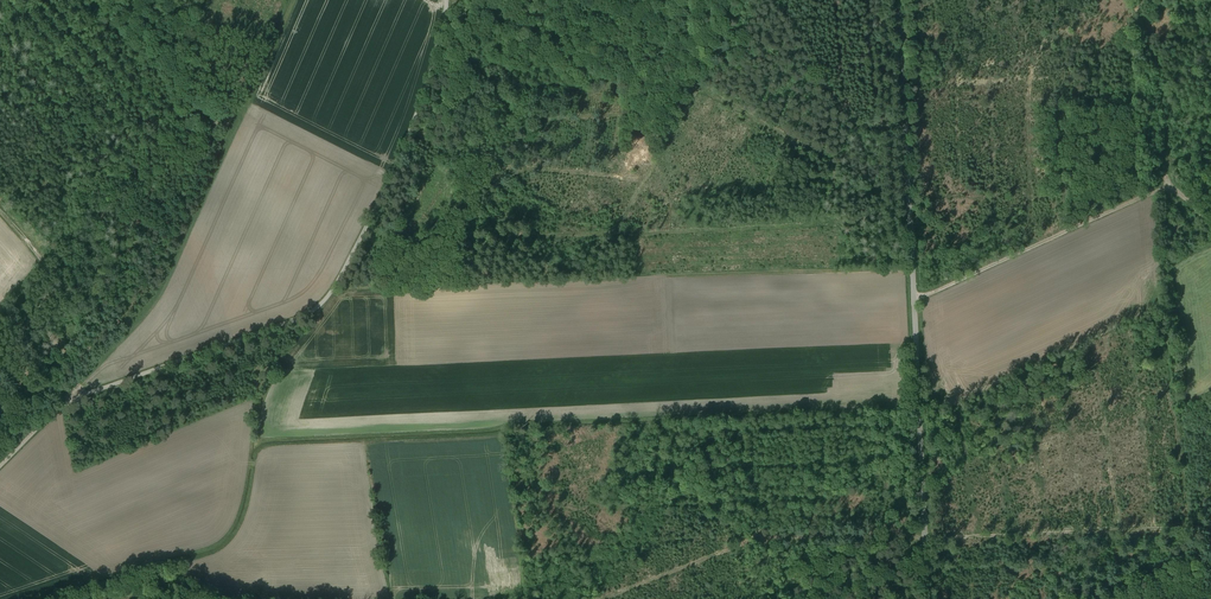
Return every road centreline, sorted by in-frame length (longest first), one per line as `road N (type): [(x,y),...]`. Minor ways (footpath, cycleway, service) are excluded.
road 1 (track): [(446,0),(435,63),(391,168),(334,287),(313,314),(59,404),(0,465)]
road 2 (tertiary): [(926,598),(900,0)]
road 3 (track): [(914,296),(1153,192),(1177,193),(1210,230)]
road 4 (track): [(59,404),(27,355),(46,270),(0,211)]

